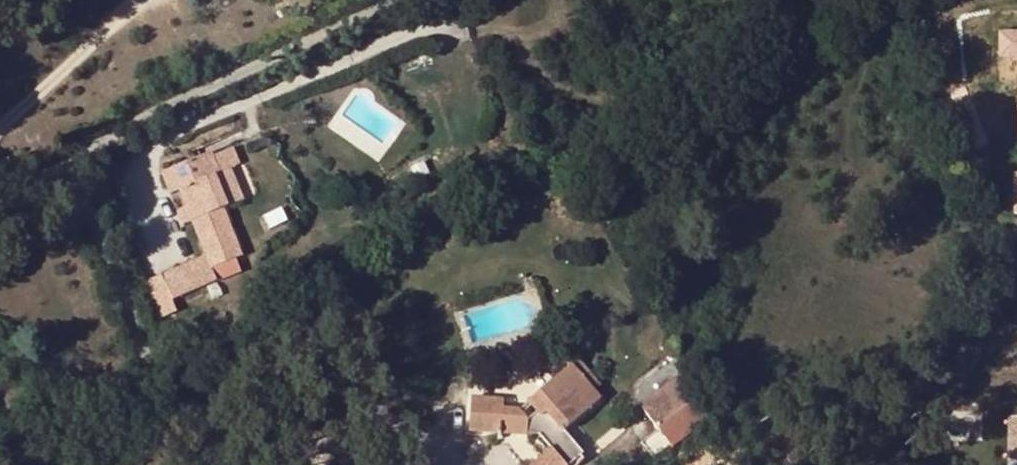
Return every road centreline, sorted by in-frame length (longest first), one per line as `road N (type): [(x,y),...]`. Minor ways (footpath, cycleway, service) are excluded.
road 1 (residential): [(387,0),(102,144),(74,166)]
road 2 (residential): [(225,464),(172,404),(142,348),(74,166)]

